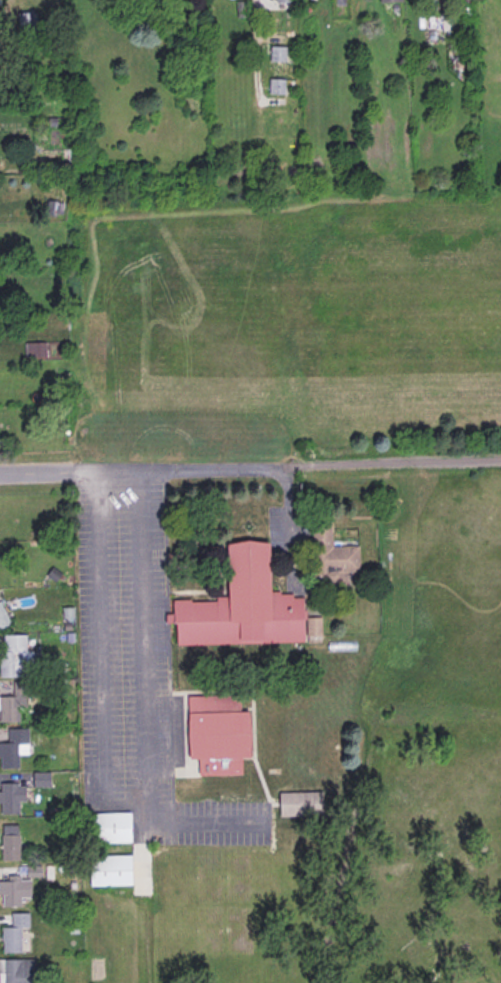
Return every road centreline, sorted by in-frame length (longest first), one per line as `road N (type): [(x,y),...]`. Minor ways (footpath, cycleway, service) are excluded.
road 1 (residential): [(0,472),(288,467),(289,574)]

